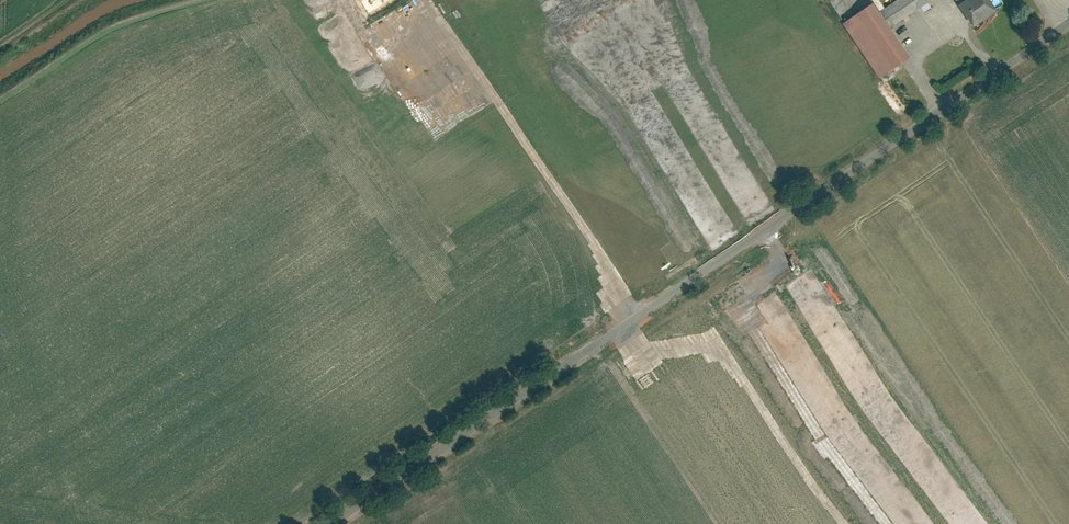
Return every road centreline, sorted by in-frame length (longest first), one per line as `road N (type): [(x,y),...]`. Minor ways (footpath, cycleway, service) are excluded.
road 1 (unclassified): [(322,523),(1068,19)]

